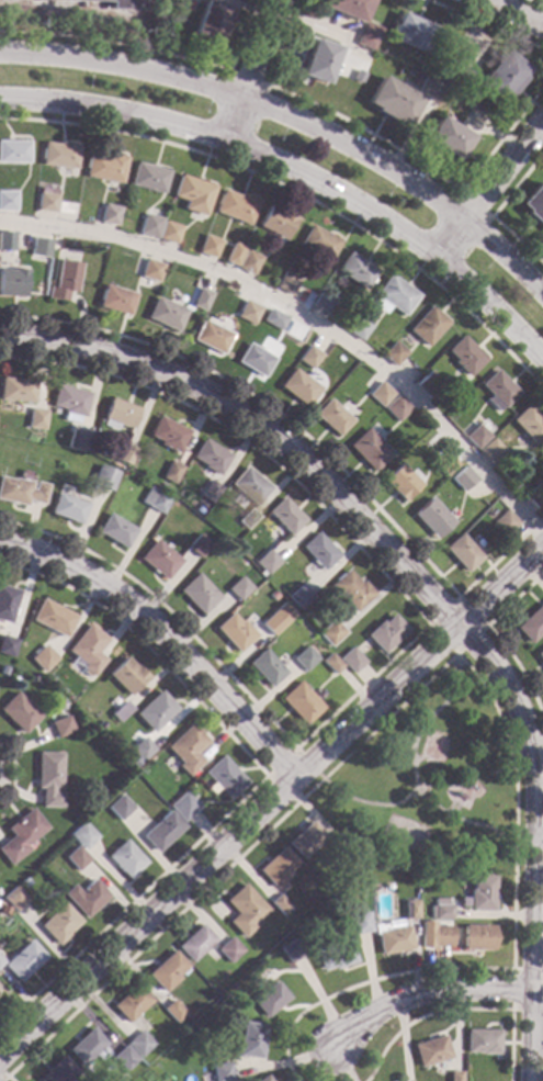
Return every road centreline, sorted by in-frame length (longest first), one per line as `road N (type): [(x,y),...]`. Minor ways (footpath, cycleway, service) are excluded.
road 1 (residential): [(542,545),(0,1051)]
road 2 (residential): [(0,99),(154,121),(294,171),(438,260),(542,359)]
road 3 (residential): [(542,293),(466,222),(404,179),(260,104),(102,61),(0,52)]
road 4 (residential): [(457,626),(320,477),(222,404),(86,350),(0,339)]
road 5 (residential): [(457,626),(501,678),(533,766),(531,1080)]
road 6 (residential): [(296,776),(135,610),(87,577),(0,545)]
road 7 (residential): [(532,990),(417,994),(385,1006),(332,1047)]
road 8 (residential): [(438,260),(542,121)]
road 9 (residential): [(275,0),(226,142)]

